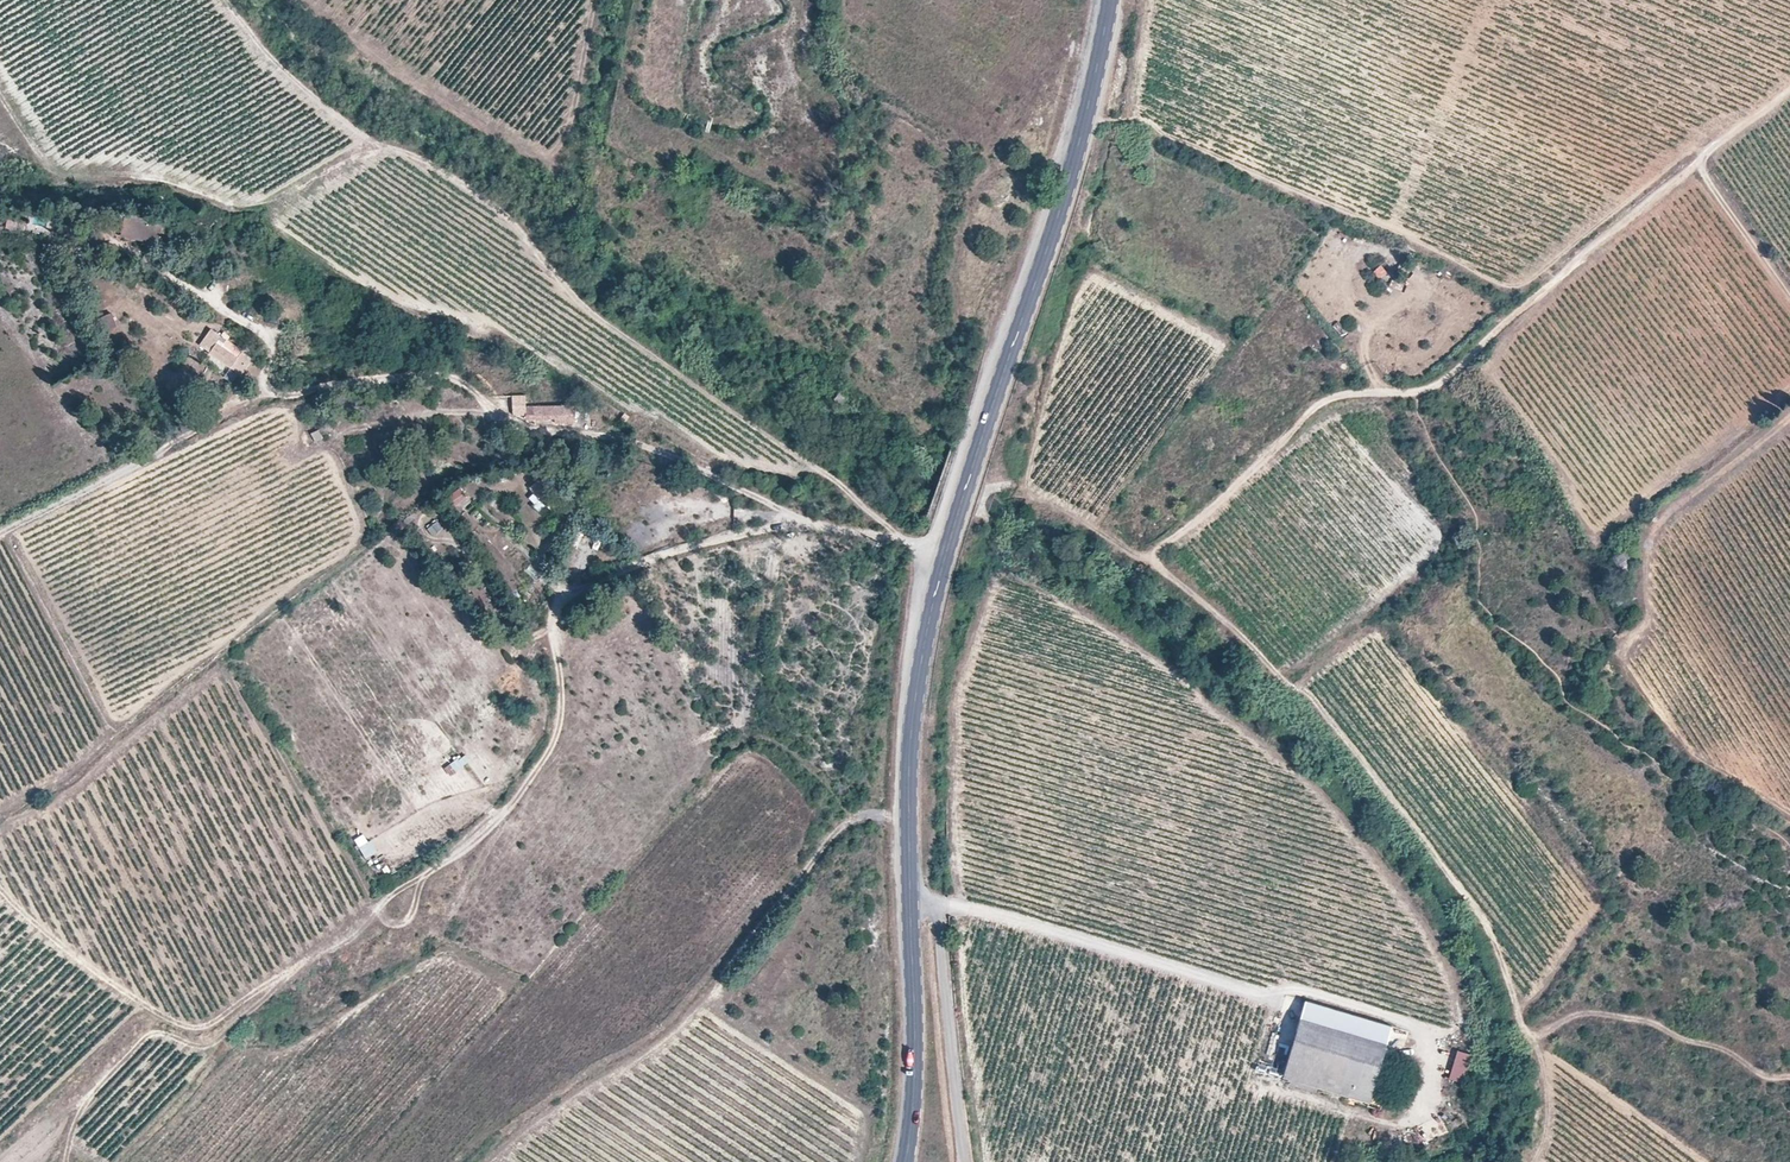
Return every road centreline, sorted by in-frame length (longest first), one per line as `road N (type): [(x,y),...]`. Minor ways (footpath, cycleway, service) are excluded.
road 1 (track): [(1545,1092),(1535,1039),(1454,876),(1325,712),(1159,565),(1318,409),(1432,393),(1789,91)]
road 2 (track): [(800,519),(676,552),(564,599),(553,615),(556,735),(501,817),(205,1028),(145,1005),(33,924),(0,889)]
road 3 (tertiary): [(911,885),(910,743),(935,600),(1093,91),(1108,0)]
road 4 (track): [(904,539),(594,312),(509,215),(373,146),(224,0)]
road 5 (track): [(904,539),(800,519),(661,450),(503,416),(454,376),(243,402),(150,462)]
road 6 (track): [(374,908),(227,673),(85,784),(0,836)]
road 7 (track): [(1557,288),(1532,278),(1510,285),(1397,225),(1132,121),(1085,119)]
road 8 (track): [(852,818),(707,1008),(502,1161)]
road 9 (track): [(503,416),(438,413),(373,424),(347,429),(328,448),(302,448),(258,420),(150,462)]
road 10 (track): [(1275,1001),(924,901)]
road 11 (track): [(56,1161),(84,1109),(140,1037),(205,1041),(301,965)]
road 12 (unclassified): [(964,1161),(934,917),(911,885)]
road 13 (tertiary): [(905,1161),(914,1076),(911,885)]
road 14 (track): [(908,818),(867,812),(852,818),(770,742),(726,751)]
road 15 (track): [(150,462),(0,536)]

